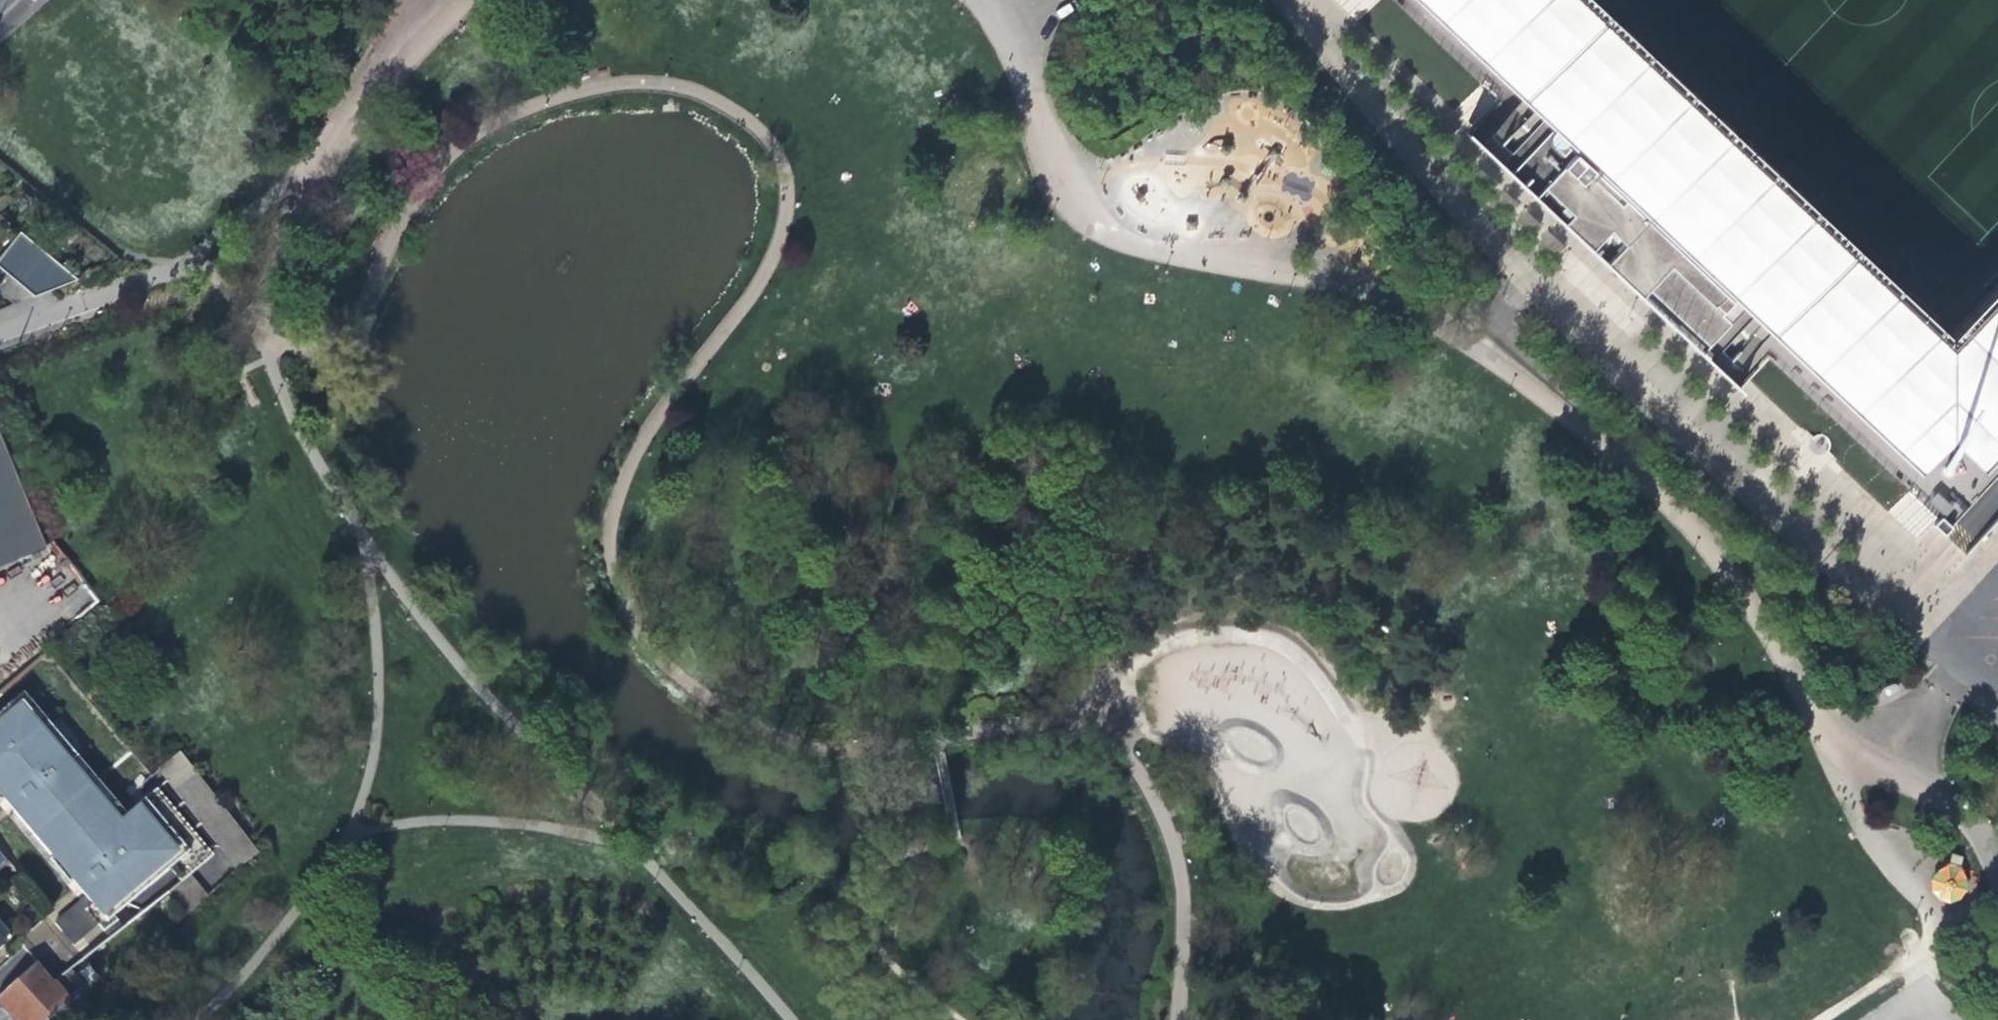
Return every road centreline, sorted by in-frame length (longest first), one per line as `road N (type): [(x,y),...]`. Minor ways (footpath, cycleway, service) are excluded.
road 1 (residential): [(0,335),(158,274)]

